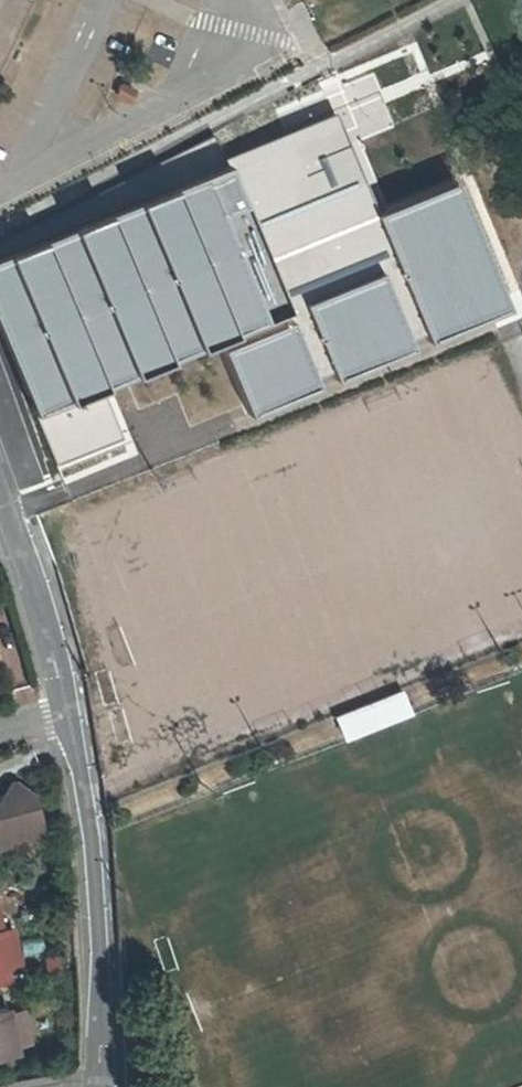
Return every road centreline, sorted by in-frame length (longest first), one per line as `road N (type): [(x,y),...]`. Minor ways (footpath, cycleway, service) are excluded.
road 1 (residential): [(67,714),(96,917),(99,1081)]
road 2 (residential): [(0,493),(67,714)]

